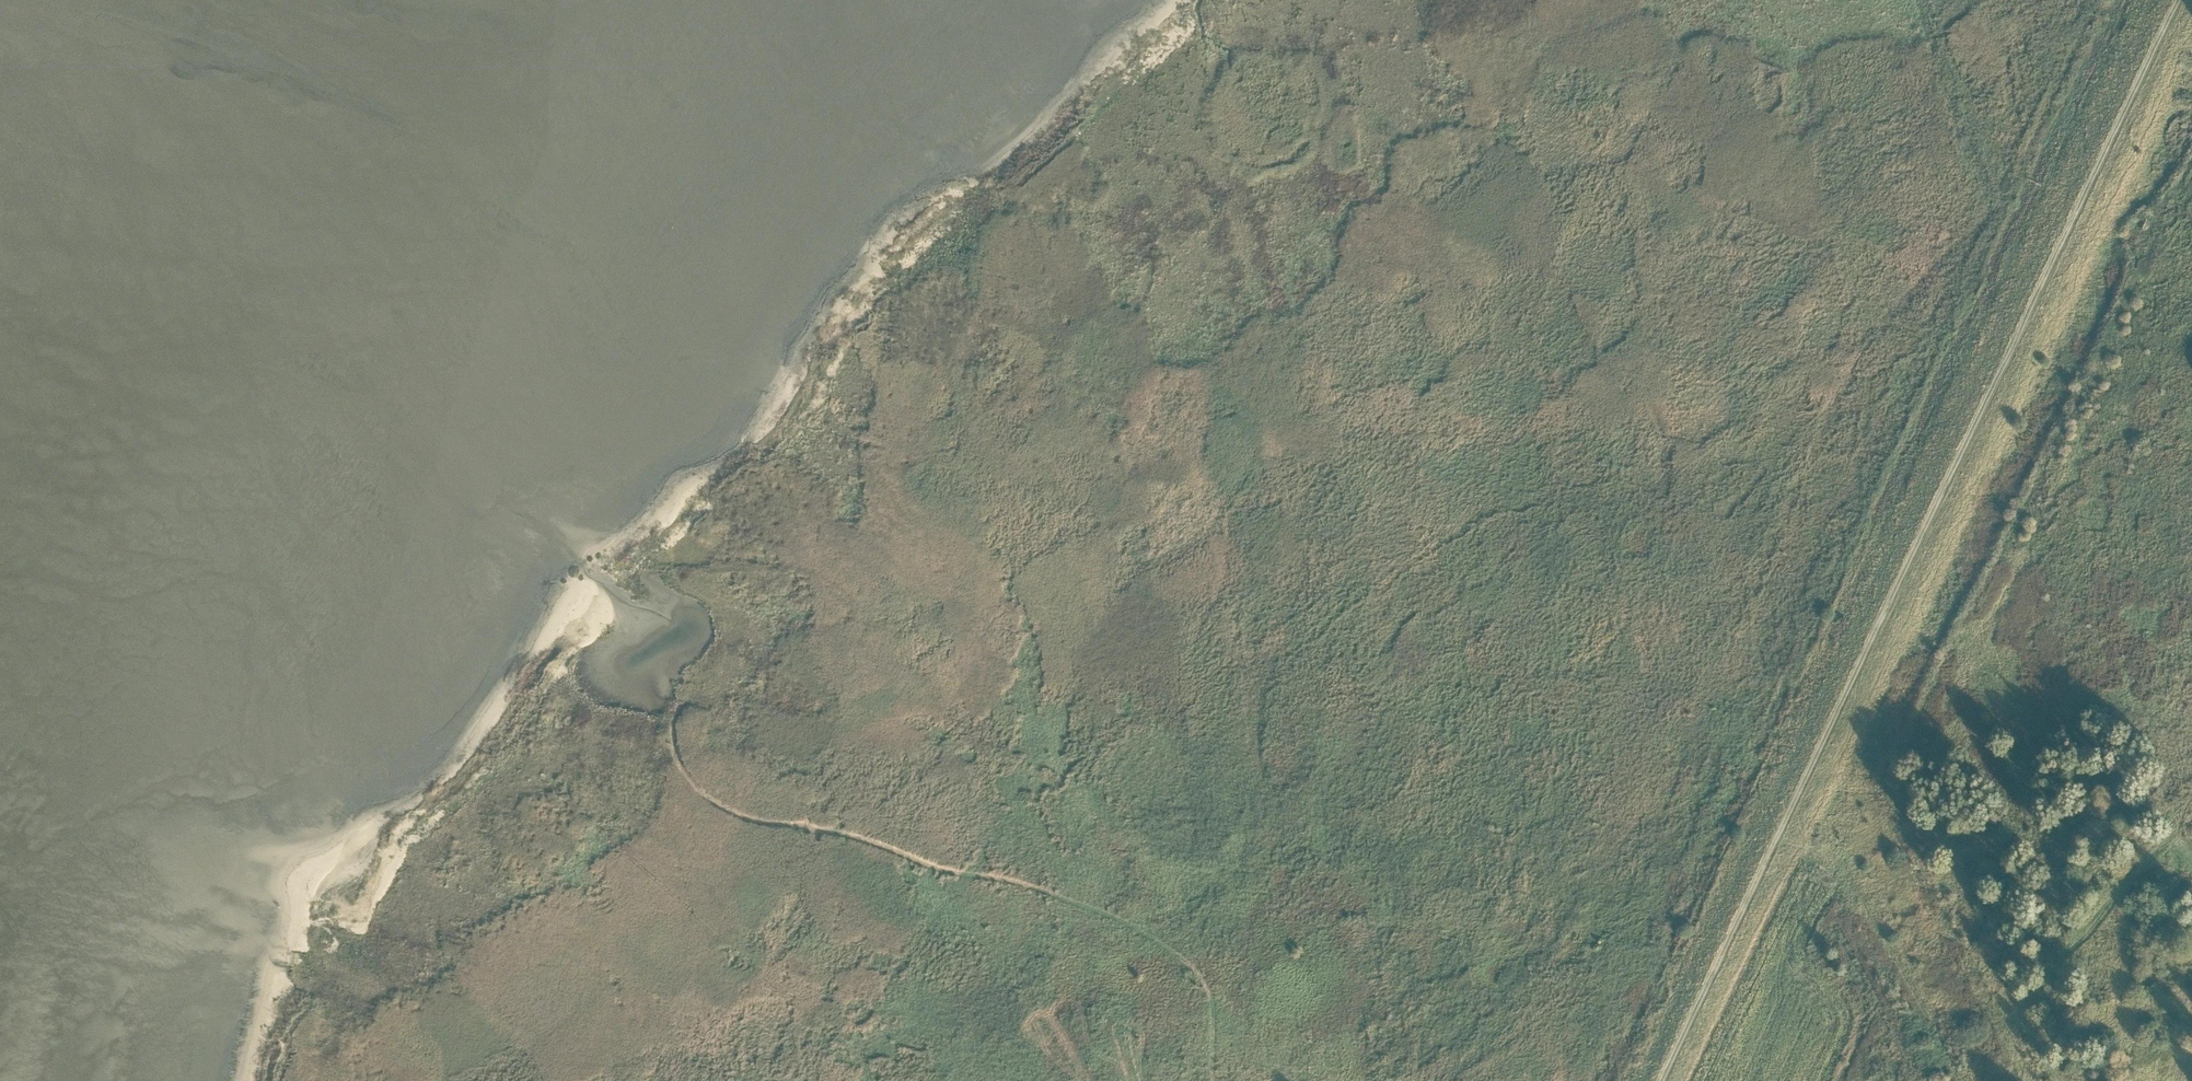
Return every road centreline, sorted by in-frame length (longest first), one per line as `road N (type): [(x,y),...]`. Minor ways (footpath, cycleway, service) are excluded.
road 1 (track): [(1666,1080),(2183,0)]
road 2 (track): [(1956,1080),(1823,849),(1781,832)]

